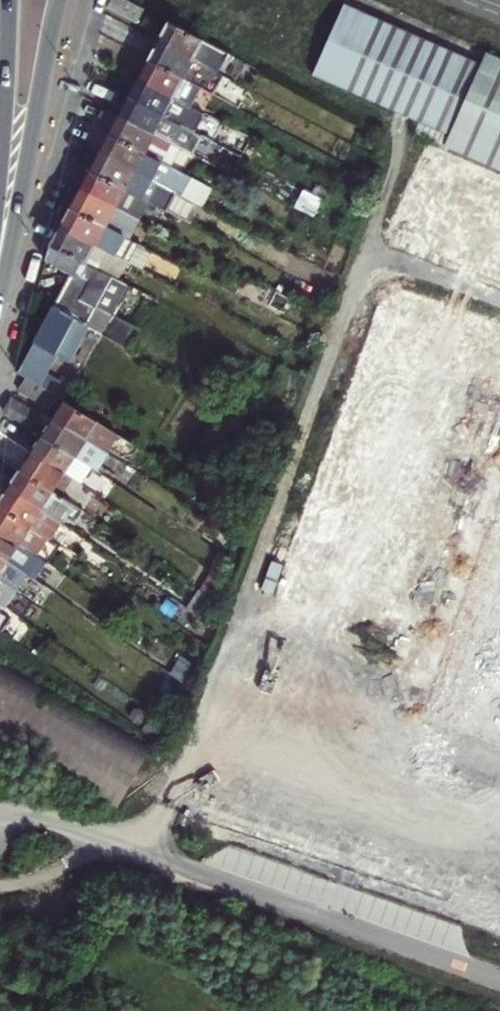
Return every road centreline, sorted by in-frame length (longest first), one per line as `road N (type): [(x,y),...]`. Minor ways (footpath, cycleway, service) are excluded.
road 1 (secondary): [(0,277),(58,0)]
road 2 (secondary): [(9,0),(0,132)]

